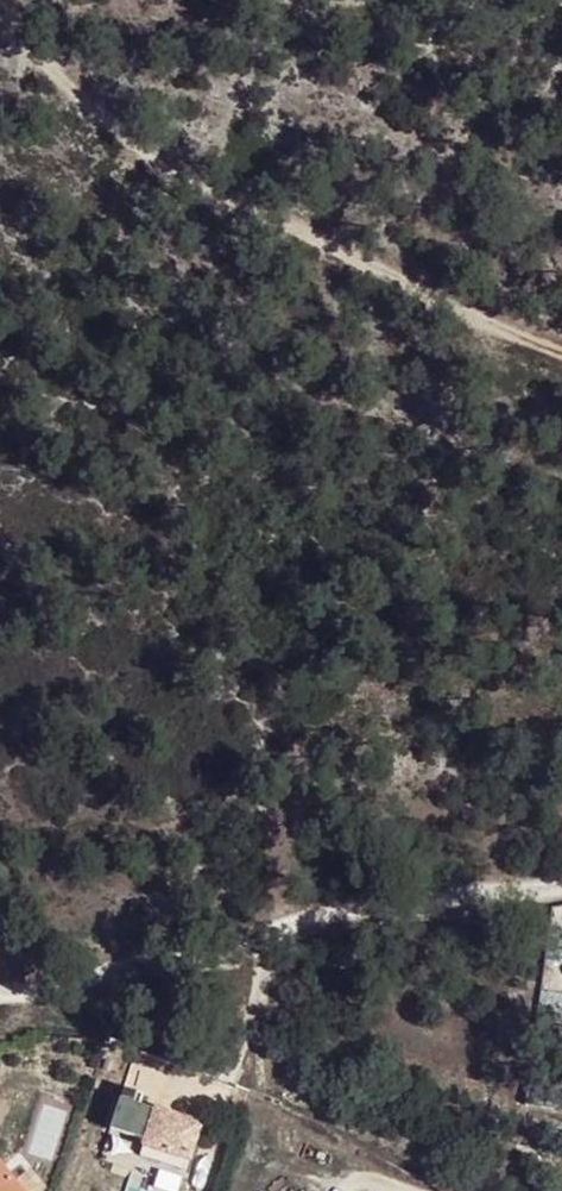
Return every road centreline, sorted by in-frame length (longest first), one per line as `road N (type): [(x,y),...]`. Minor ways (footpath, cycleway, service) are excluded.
road 1 (track): [(0,15),(69,91),(286,227),(561,358)]
road 2 (unclassified): [(561,886),(350,914),(73,986),(0,992)]

